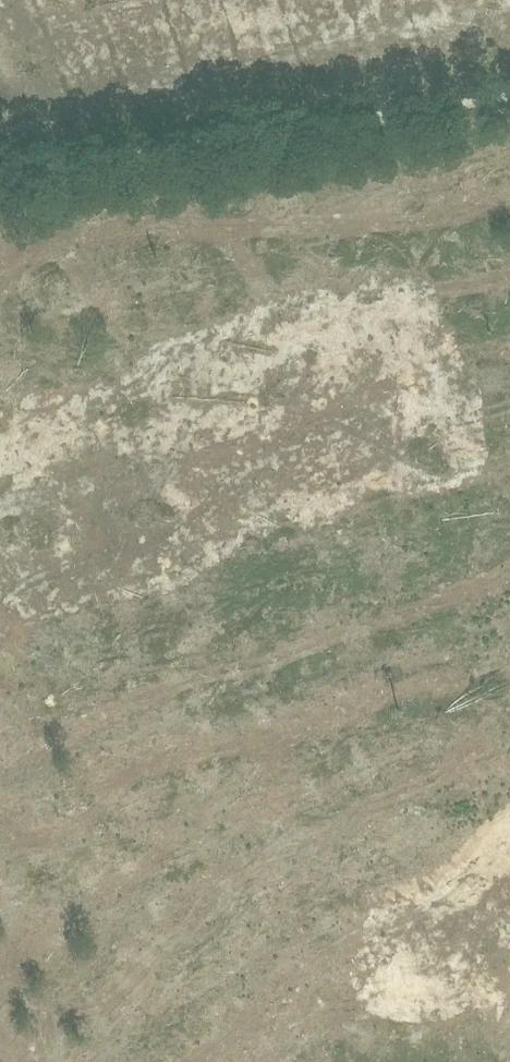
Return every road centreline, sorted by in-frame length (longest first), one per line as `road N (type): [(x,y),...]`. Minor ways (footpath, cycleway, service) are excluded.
road 1 (track): [(509,92),(0,169)]

